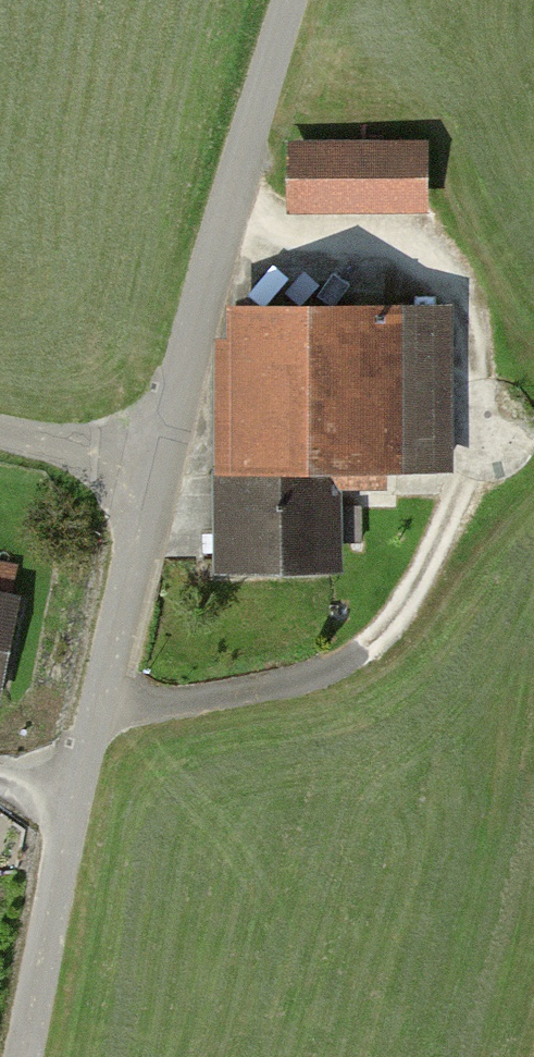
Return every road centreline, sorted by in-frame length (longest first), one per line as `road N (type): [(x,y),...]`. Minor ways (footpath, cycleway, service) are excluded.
road 1 (unclassified): [(27,1056),(158,449),(291,0)]
road 2 (track): [(102,699),(188,697),(339,660),(407,607),(468,480),(483,401),(471,319),(444,251),(388,226),(230,208)]
road 3 (track): [(158,449),(0,419)]

